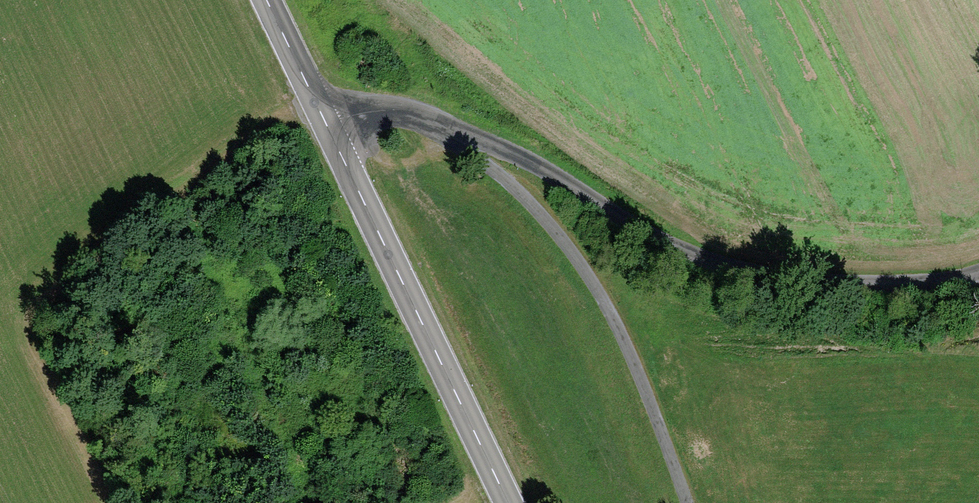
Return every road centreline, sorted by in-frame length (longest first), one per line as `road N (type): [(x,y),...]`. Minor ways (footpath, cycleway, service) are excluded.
road 1 (secondary): [(507,502),(265,0)]
road 2 (track): [(483,142),(700,257),(827,279),(978,269)]
road 3 (track): [(685,502),(611,311),(483,142)]
road 4 (track): [(483,142),(398,107),(309,92)]

